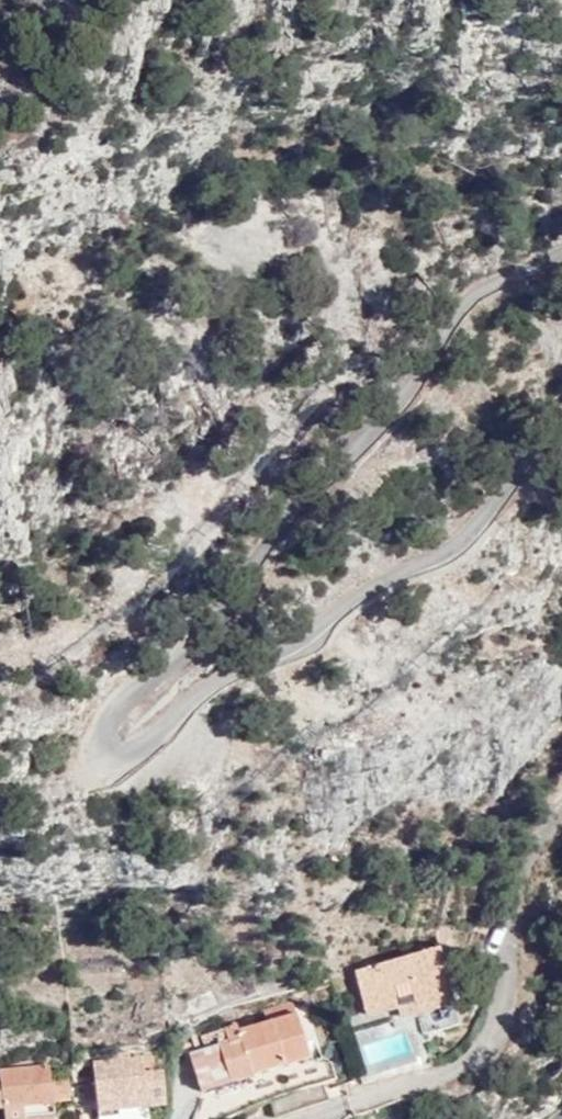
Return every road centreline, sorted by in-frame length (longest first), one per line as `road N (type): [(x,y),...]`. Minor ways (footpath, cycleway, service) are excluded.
road 1 (unclassified): [(561,268),(500,295),(413,446),(237,610),(115,741),(140,766),(211,707),(287,668),(365,595),(451,553),(561,428)]

